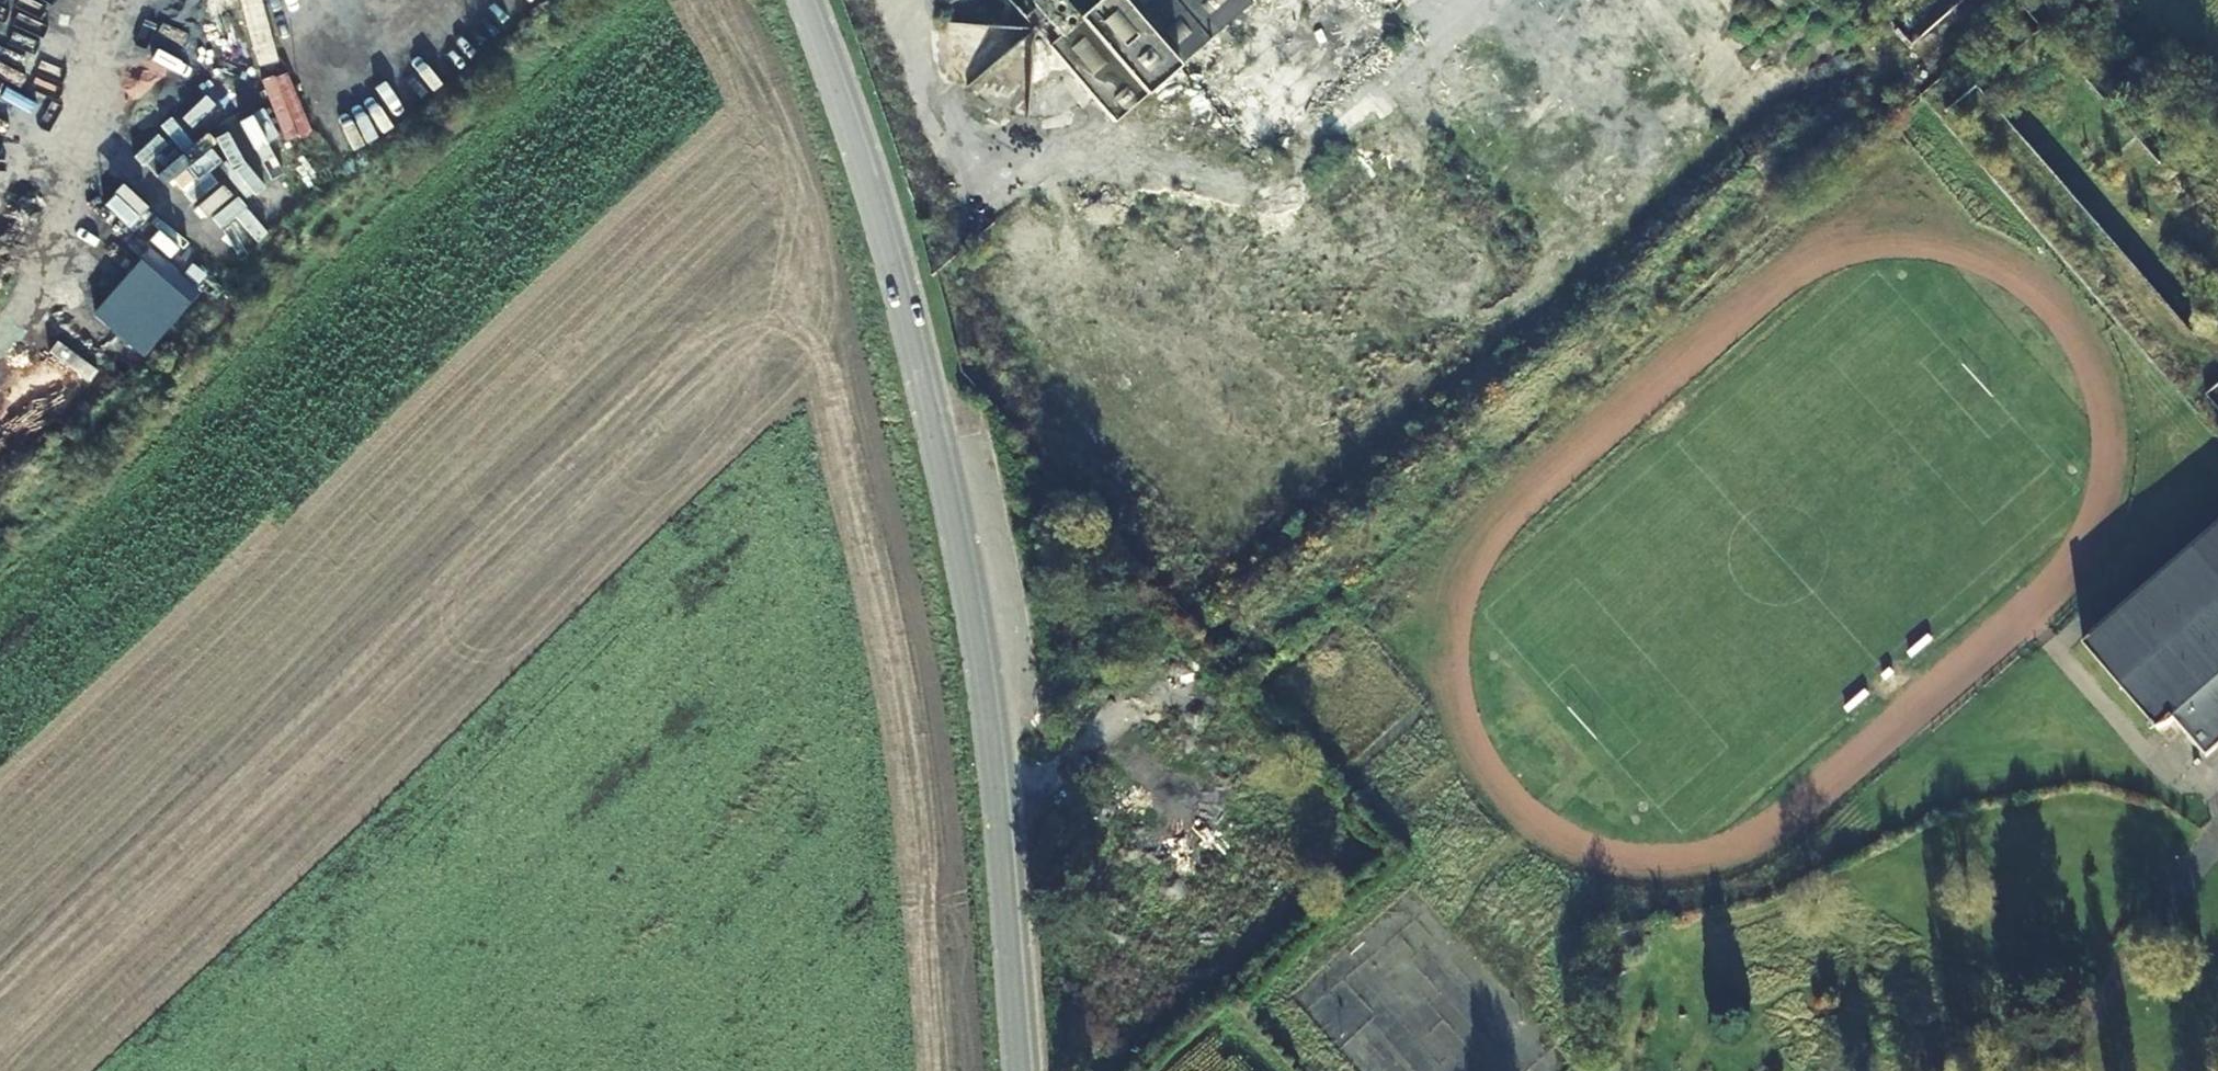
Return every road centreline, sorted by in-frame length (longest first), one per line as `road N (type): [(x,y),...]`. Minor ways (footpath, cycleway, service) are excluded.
road 1 (tertiary): [(1019,1070),(998,800),(969,596),(881,222),(805,0)]

